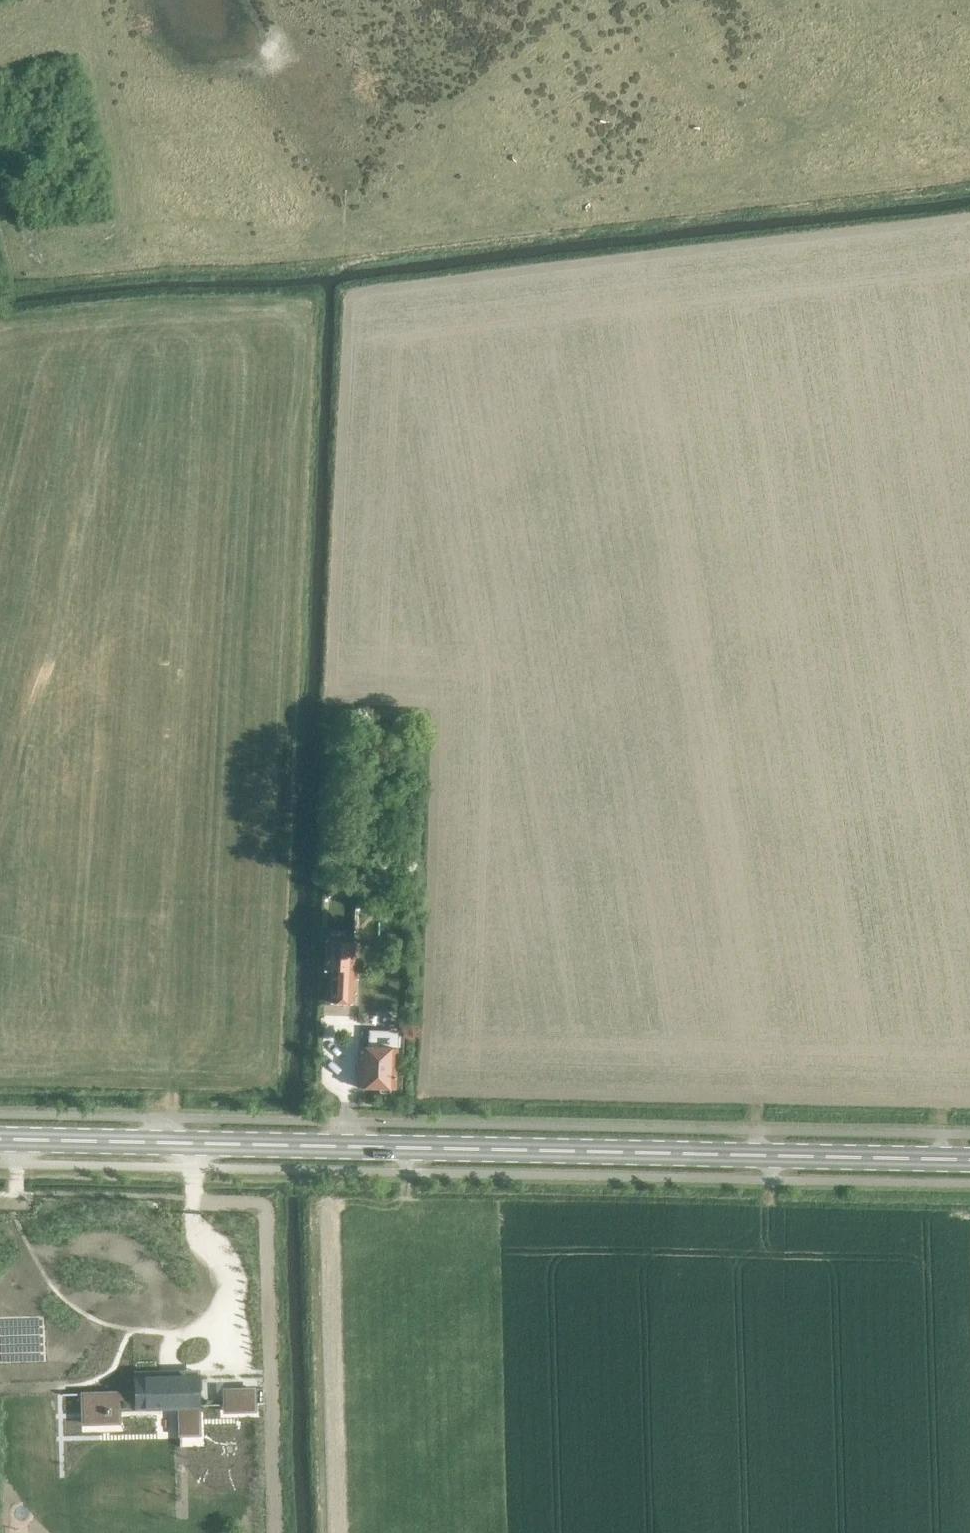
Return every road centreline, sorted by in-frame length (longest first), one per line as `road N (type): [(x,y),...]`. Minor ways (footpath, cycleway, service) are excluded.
road 1 (secondary): [(0,1138),(969,1159)]

